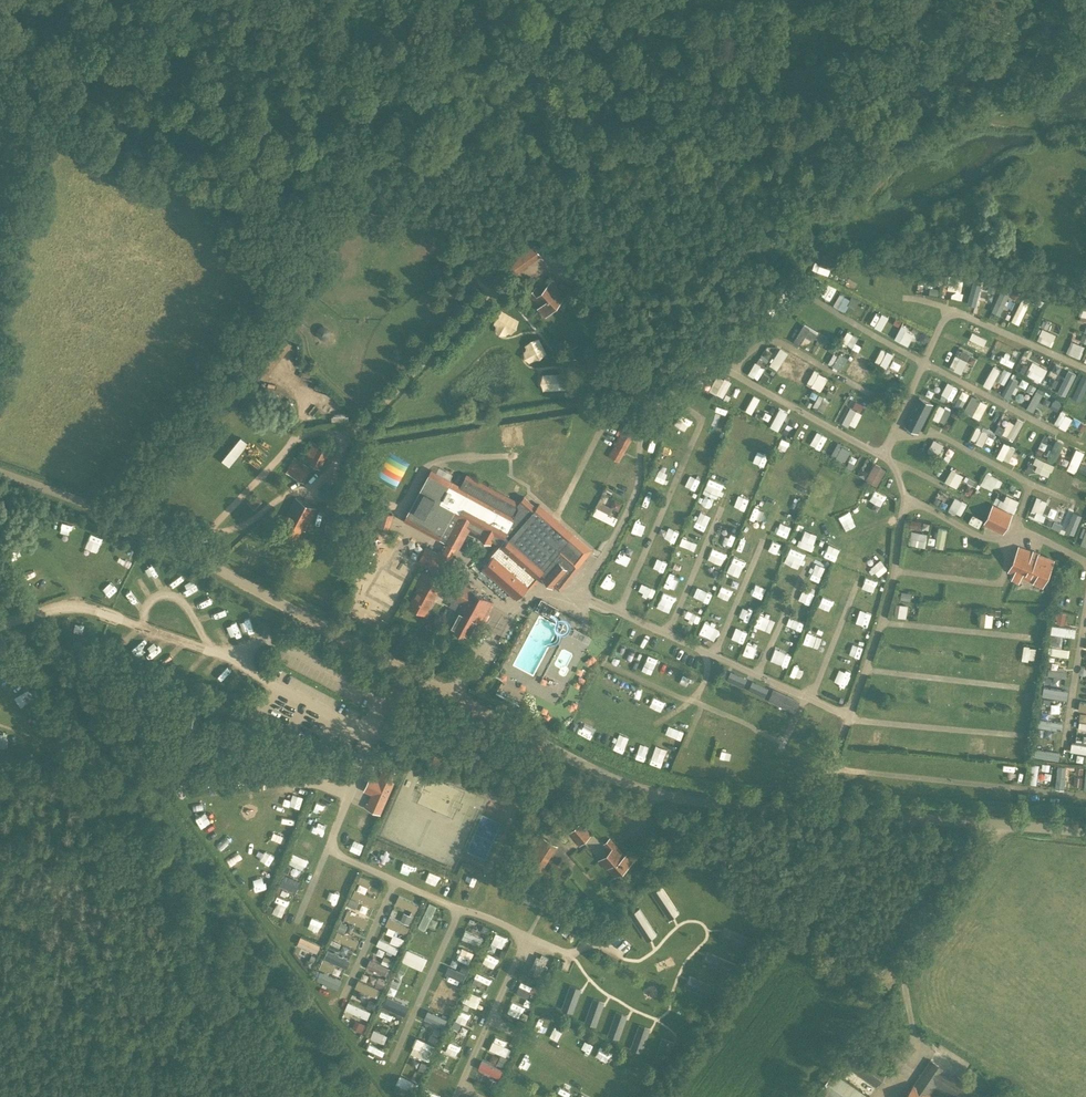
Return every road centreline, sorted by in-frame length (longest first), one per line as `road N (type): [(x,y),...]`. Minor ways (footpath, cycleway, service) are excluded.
road 1 (unclassified): [(0,472),(134,524),(569,759),(646,789),(1085,831)]
road 2 (track): [(0,598),(326,1067)]

